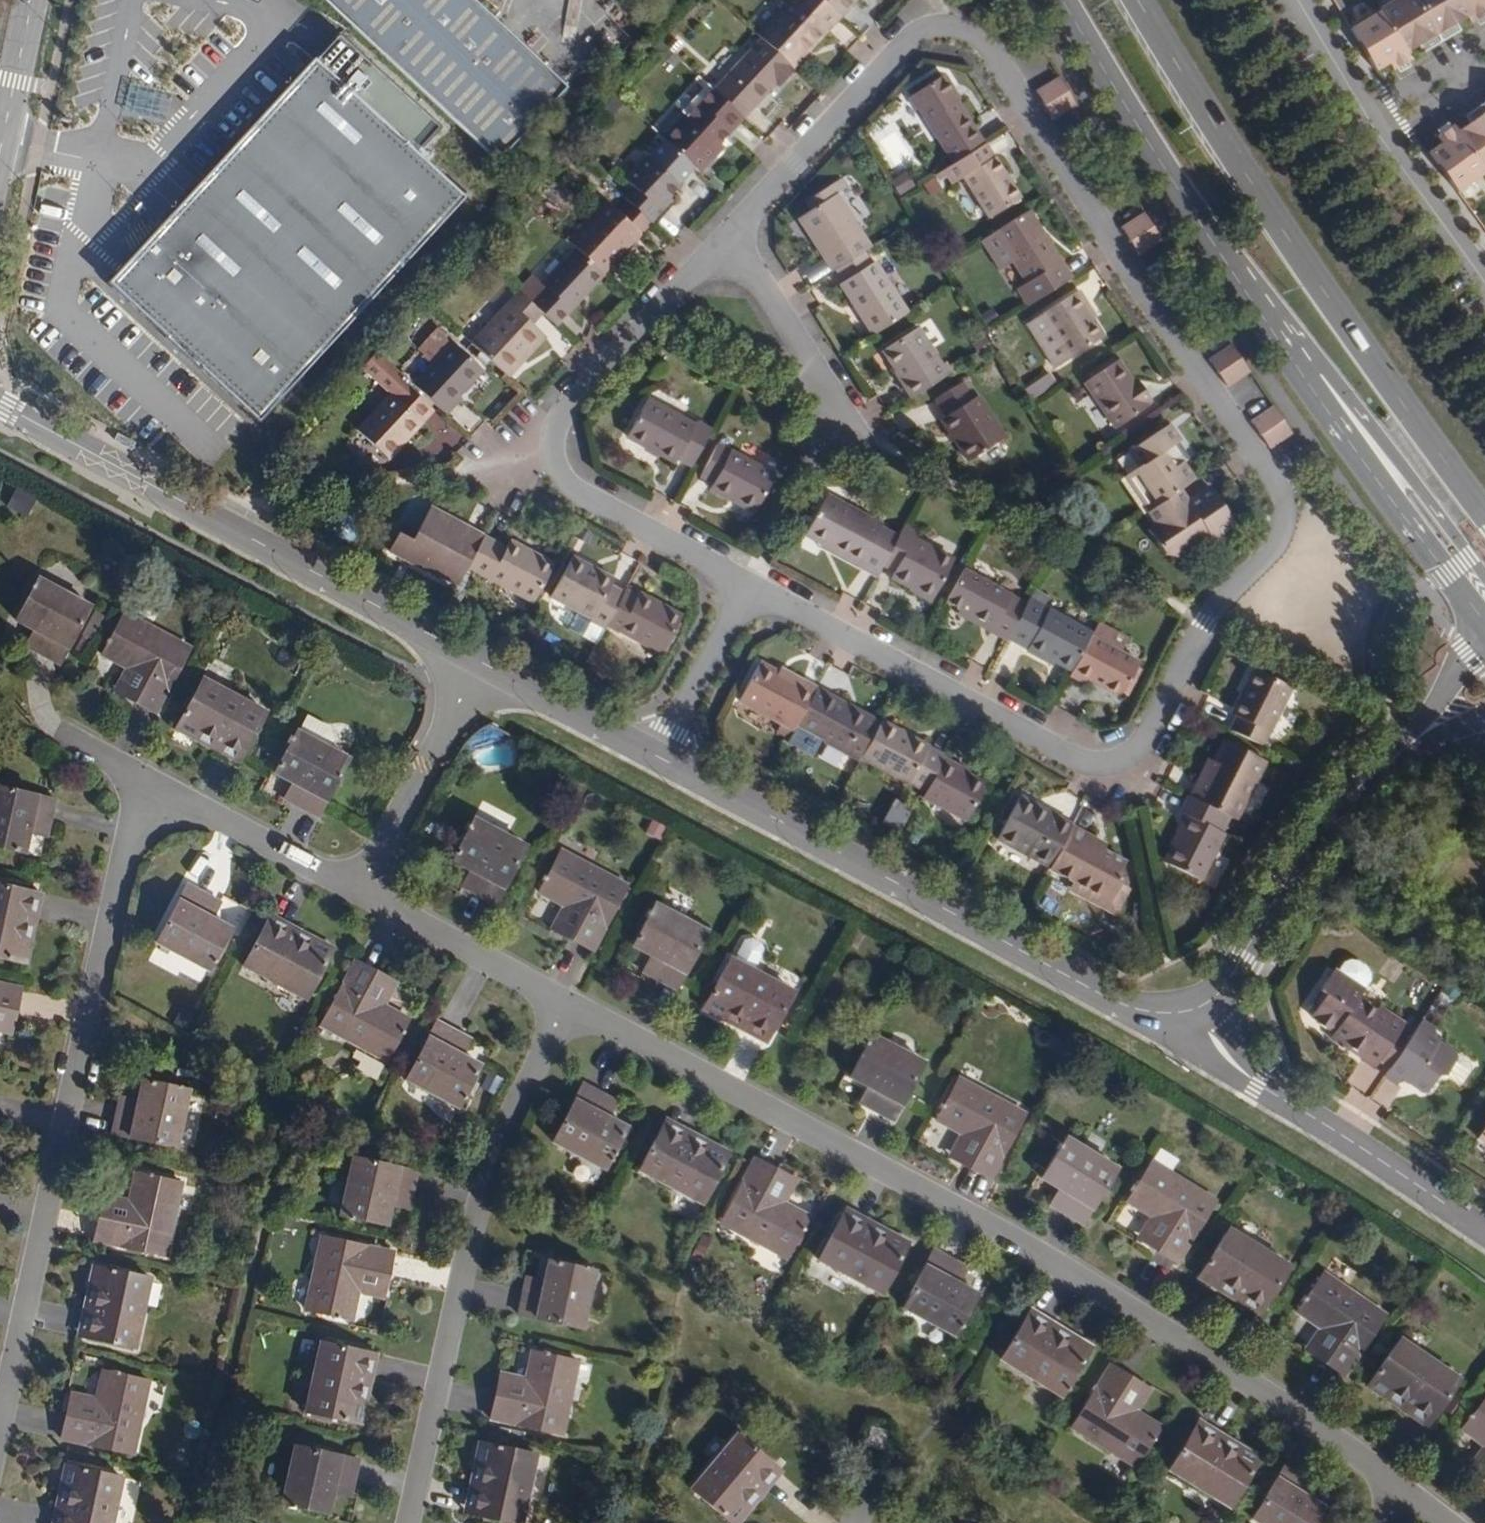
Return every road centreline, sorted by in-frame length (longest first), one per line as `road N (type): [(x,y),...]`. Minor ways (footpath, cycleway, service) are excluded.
road 1 (residential): [(742,585),(1072,763),(1099,764),(1123,757),(1138,740),(1276,524),(1275,498),(961,31),(916,32),(894,47),(730,224)]
road 2 (residential): [(1407,1492),(1021,1250),(557,1001)]
road 3 (secondary): [(1055,0),(1244,301),(1484,633)]
road 4 (residential): [(0,1408),(138,784)]
road 5 (secondary): [(1484,526),(1313,286),(1131,0)]
road 6 (residential): [(657,757),(1175,1039)]
road 7 (residential): [(557,1001),(488,1167),(409,1522)]
road 8 (residential): [(0,406),(477,662)]
road 9 (residential): [(730,224),(568,398),(544,446),(571,495),(742,585)]
road 10 (residential): [(1421,735),(1333,798),(1175,1039)]
road 11 (residential): [(1175,1039),(1484,1238)]
road 12 (residential): [(477,662),(354,892)]
road 13 (residential): [(730,224),(852,445)]
road 14 (residential): [(354,892),(138,784)]
road 15 (residential): [(557,1001),(354,892)]
road 16 (residential): [(477,662),(657,757)]
road 17 (residential): [(1484,295),(1364,135)]
road 18 (residential): [(742,585),(657,757)]
road 19 (residential): [(1364,135),(1287,0)]
road 20 (residential): [(1364,135),(1484,56)]
road 21 (residential): [(28,0),(0,129)]

